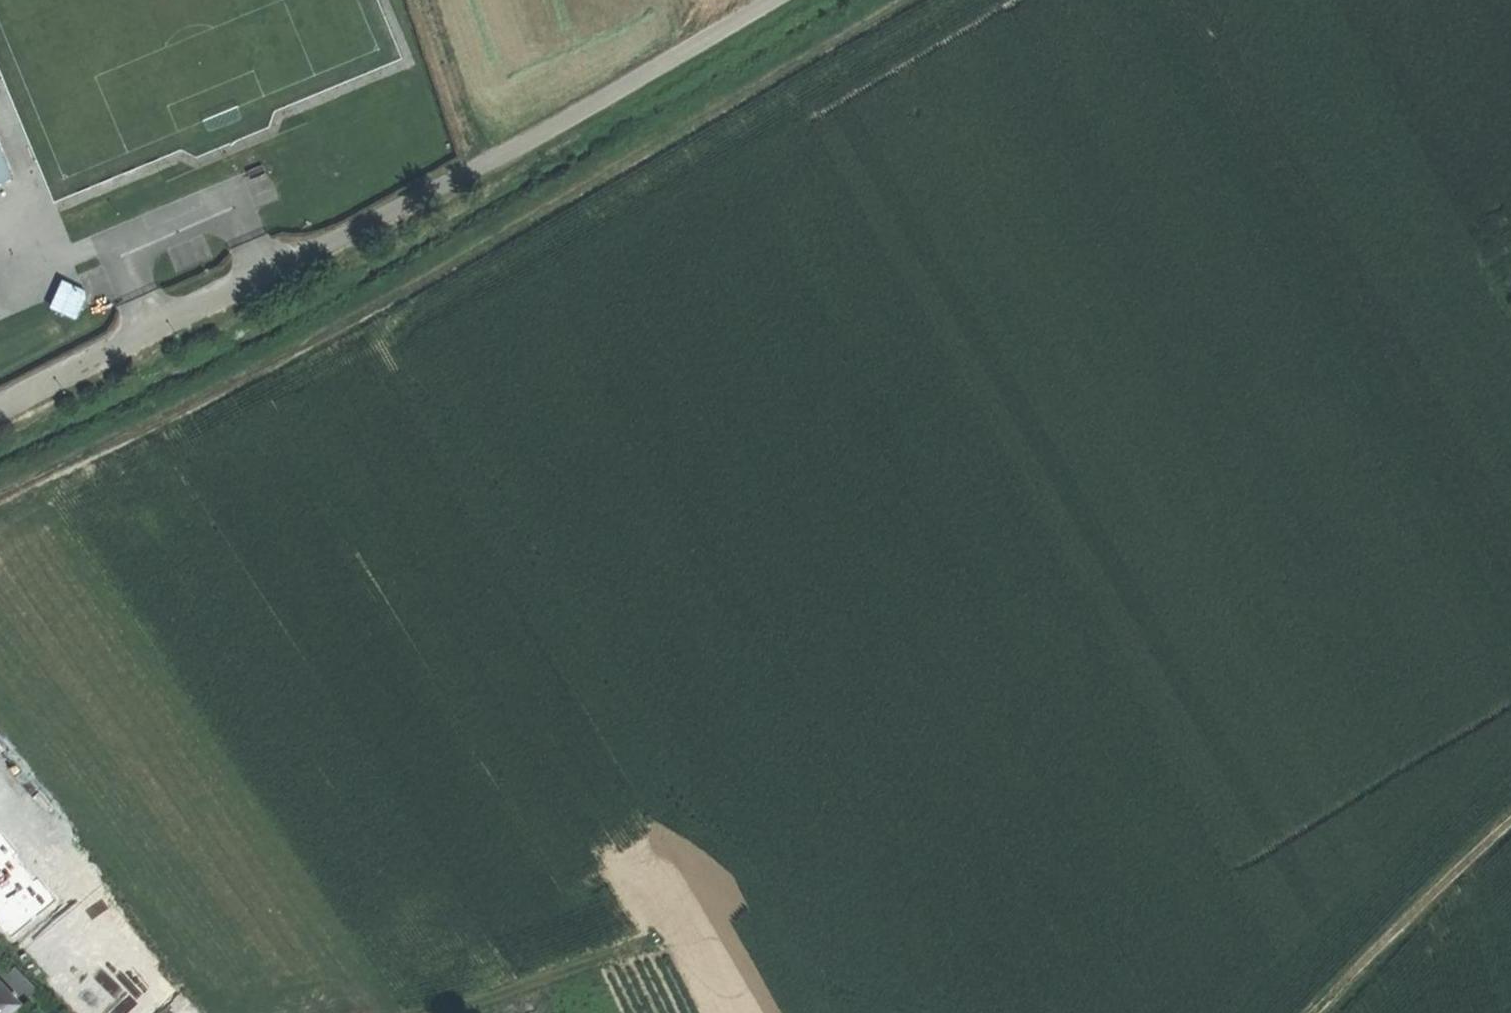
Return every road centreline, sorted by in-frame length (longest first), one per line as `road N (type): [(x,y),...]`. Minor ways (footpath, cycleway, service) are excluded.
road 1 (track): [(917,0),(554,213),(243,379),(0,494)]
road 2 (track): [(1510,828),(1330,1012)]

